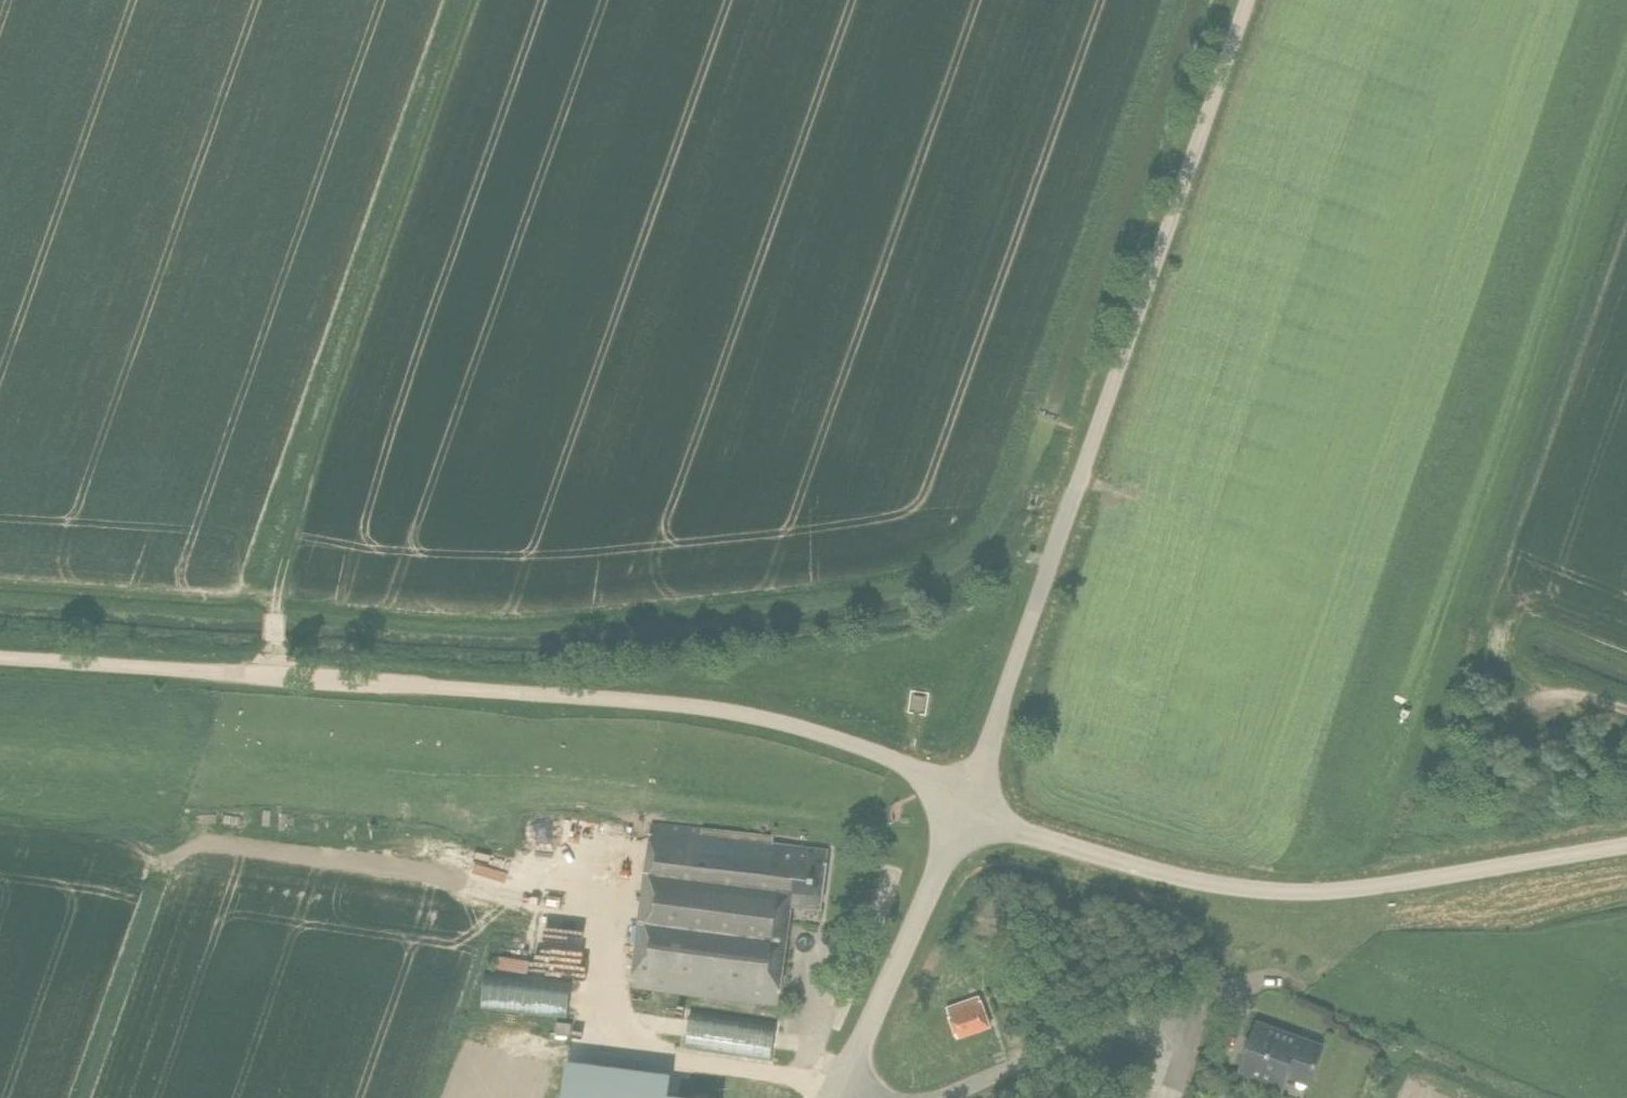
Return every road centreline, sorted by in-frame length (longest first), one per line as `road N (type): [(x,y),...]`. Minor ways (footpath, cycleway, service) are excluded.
road 1 (unclassified): [(969,795),(908,763),(795,724),(651,703),(0,657)]
road 2 (unclassified): [(969,795),(1245,0)]
road 3 (unclassified): [(1626,845),(1311,892),(1262,891),(1059,844),(969,795)]
road 4 (unclassified): [(835,1097),(969,795)]

